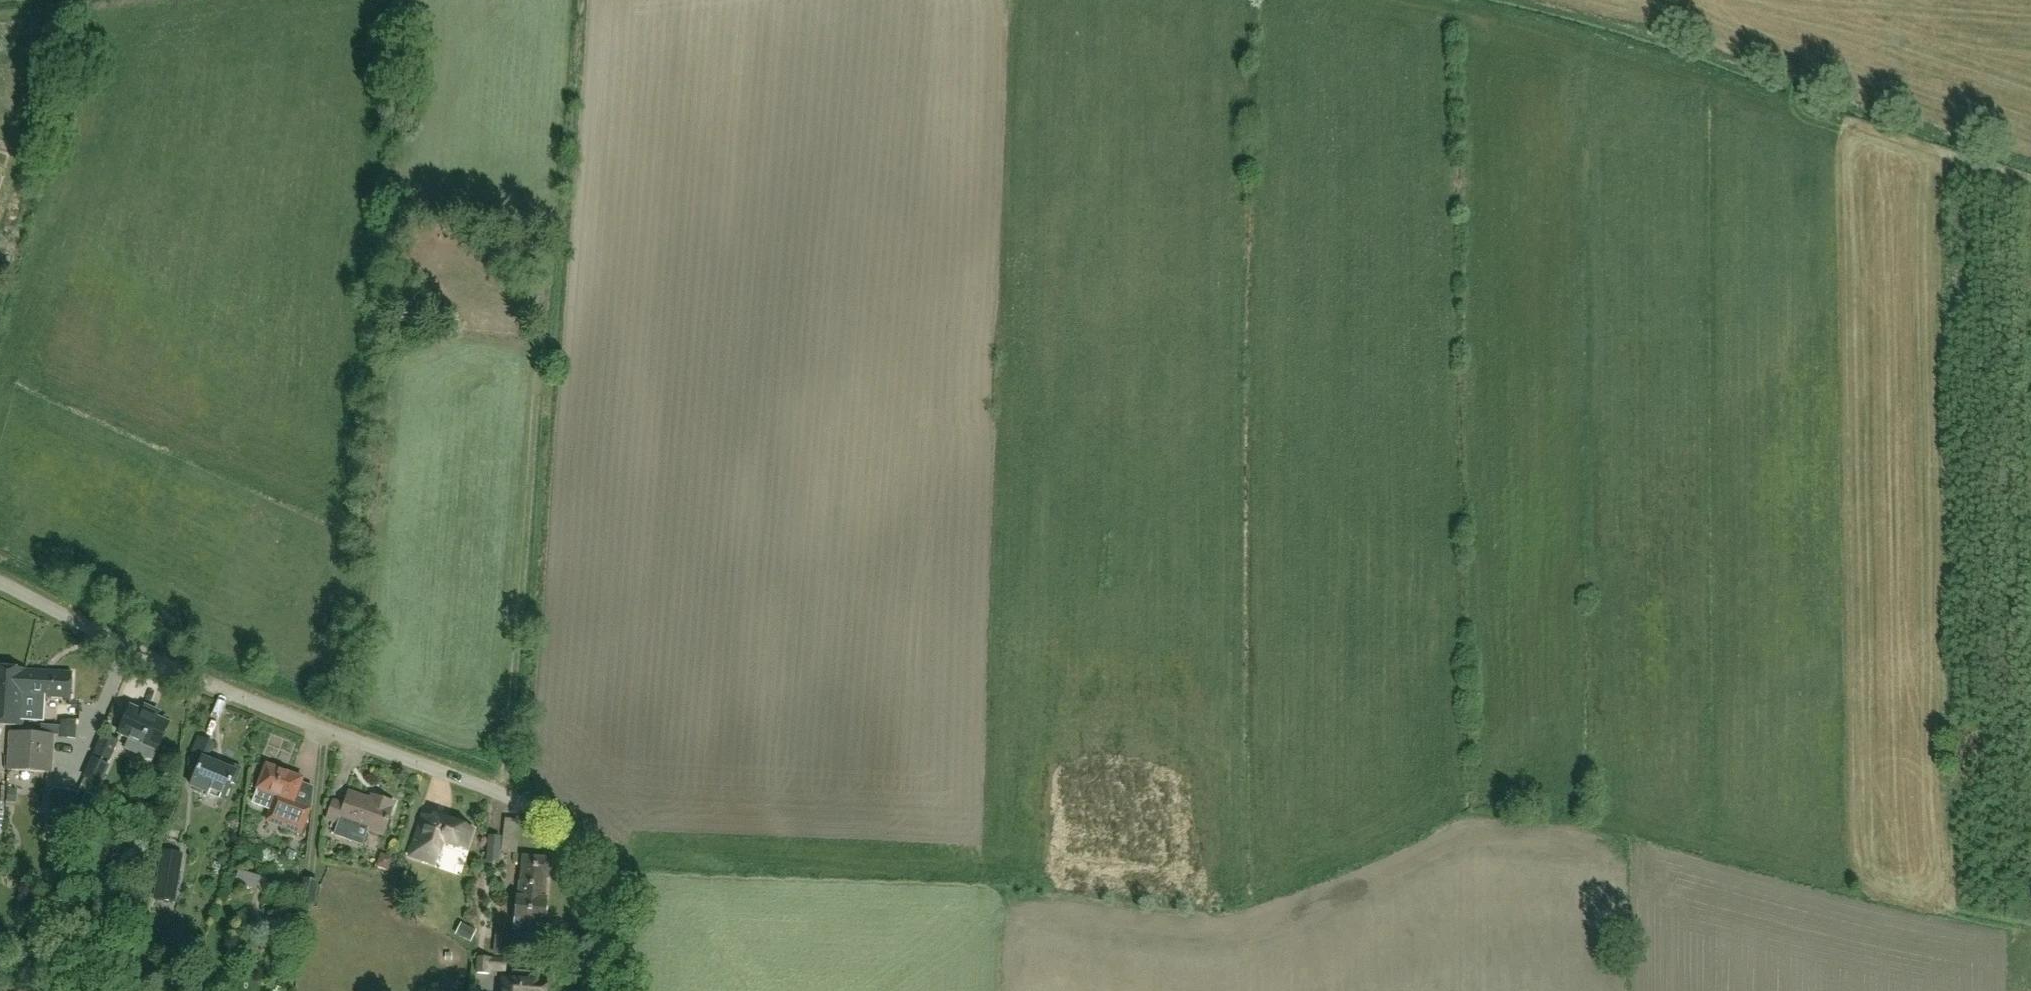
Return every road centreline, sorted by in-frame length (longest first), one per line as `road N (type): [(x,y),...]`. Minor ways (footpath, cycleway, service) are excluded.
road 1 (unclassified): [(598,990),(597,875),(564,830),(531,808),(121,645),(0,583)]

